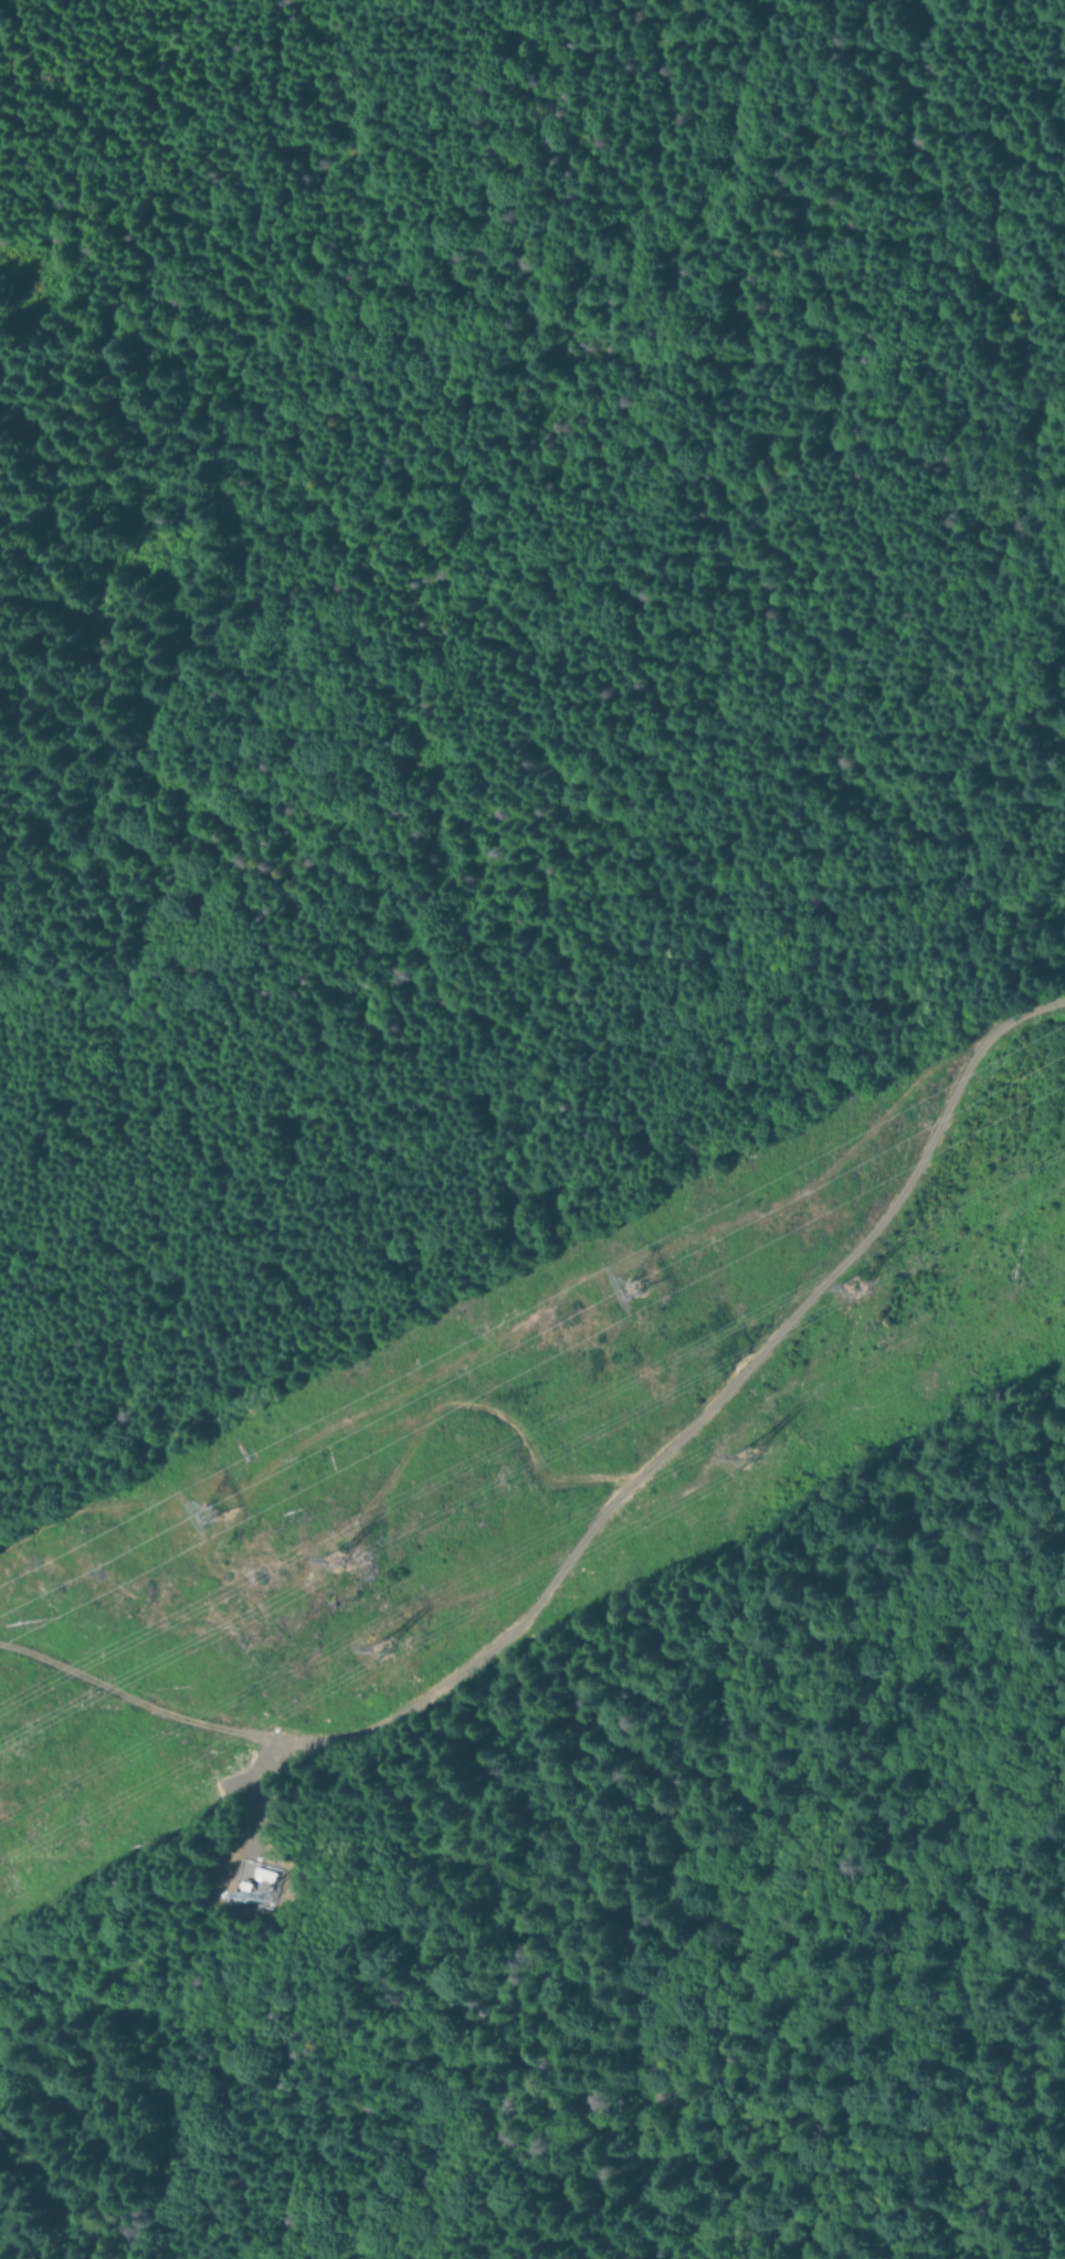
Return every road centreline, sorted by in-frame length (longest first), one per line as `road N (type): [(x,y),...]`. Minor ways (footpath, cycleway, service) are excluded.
road 1 (track): [(1064,997),(1006,1018),(964,1059),(911,1172),(840,1262),(706,1414),(614,1496),(497,1644),(386,1728),(305,1750),(178,1714),(0,1641)]

